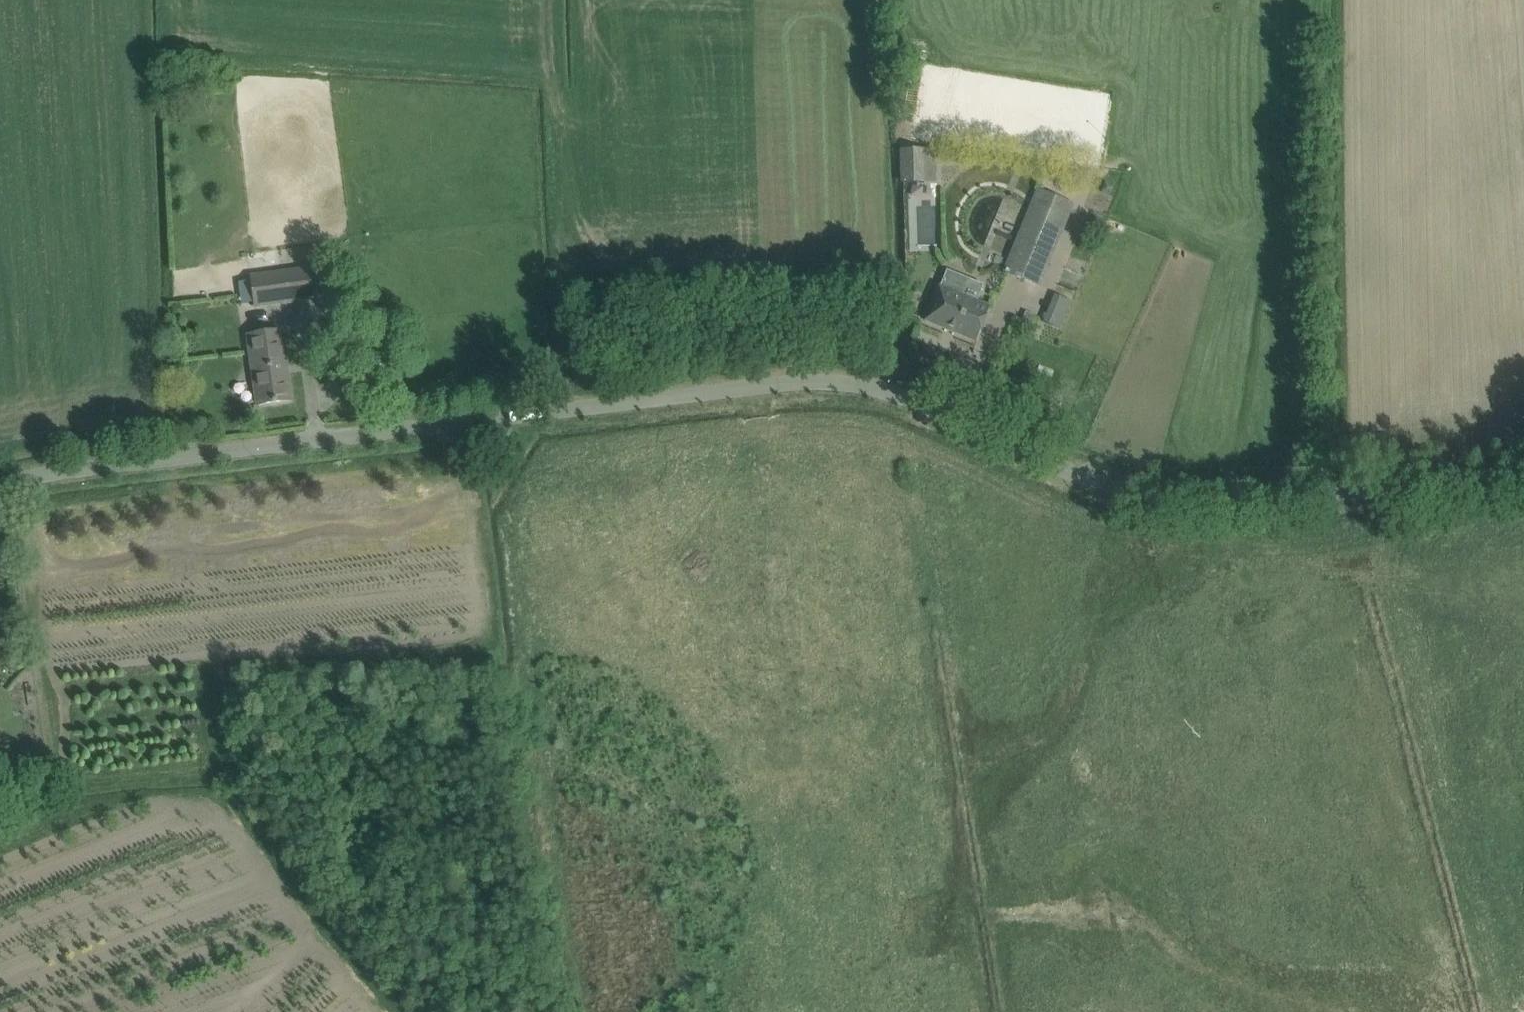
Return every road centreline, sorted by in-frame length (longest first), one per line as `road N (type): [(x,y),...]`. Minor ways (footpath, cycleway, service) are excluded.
road 1 (unclassified): [(0,484),(779,384),(849,382),(908,399),(1114,488),(1185,496),(1523,480)]

